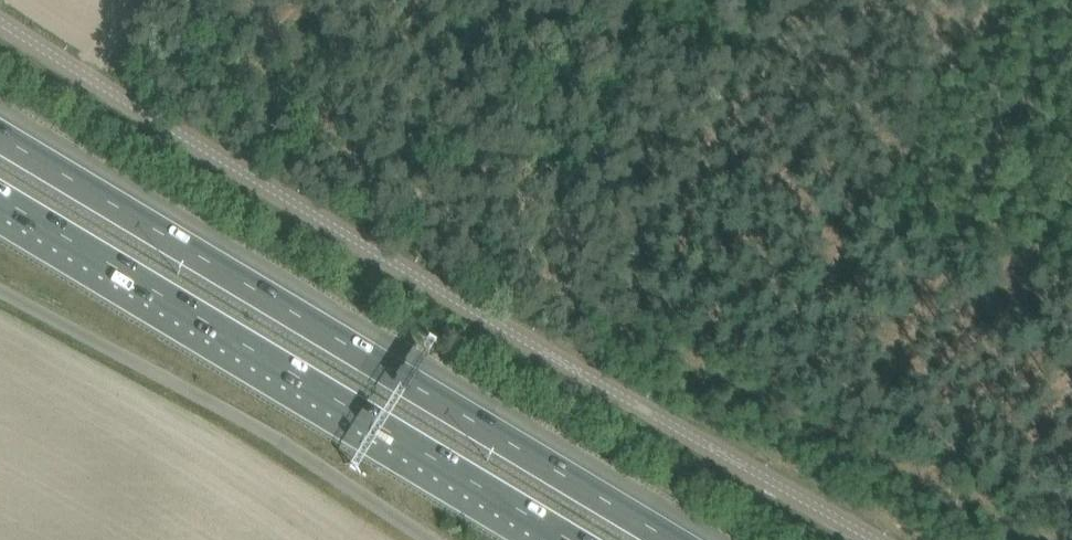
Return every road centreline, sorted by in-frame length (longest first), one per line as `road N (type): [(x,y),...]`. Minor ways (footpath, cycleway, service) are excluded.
road 1 (unclassified): [(875,539),(0,20)]
road 2 (motorway): [(673,539),(0,132)]
road 3 (motorway): [(0,199),(566,539)]
road 4 (unclassified): [(0,290),(285,440),(436,539)]

